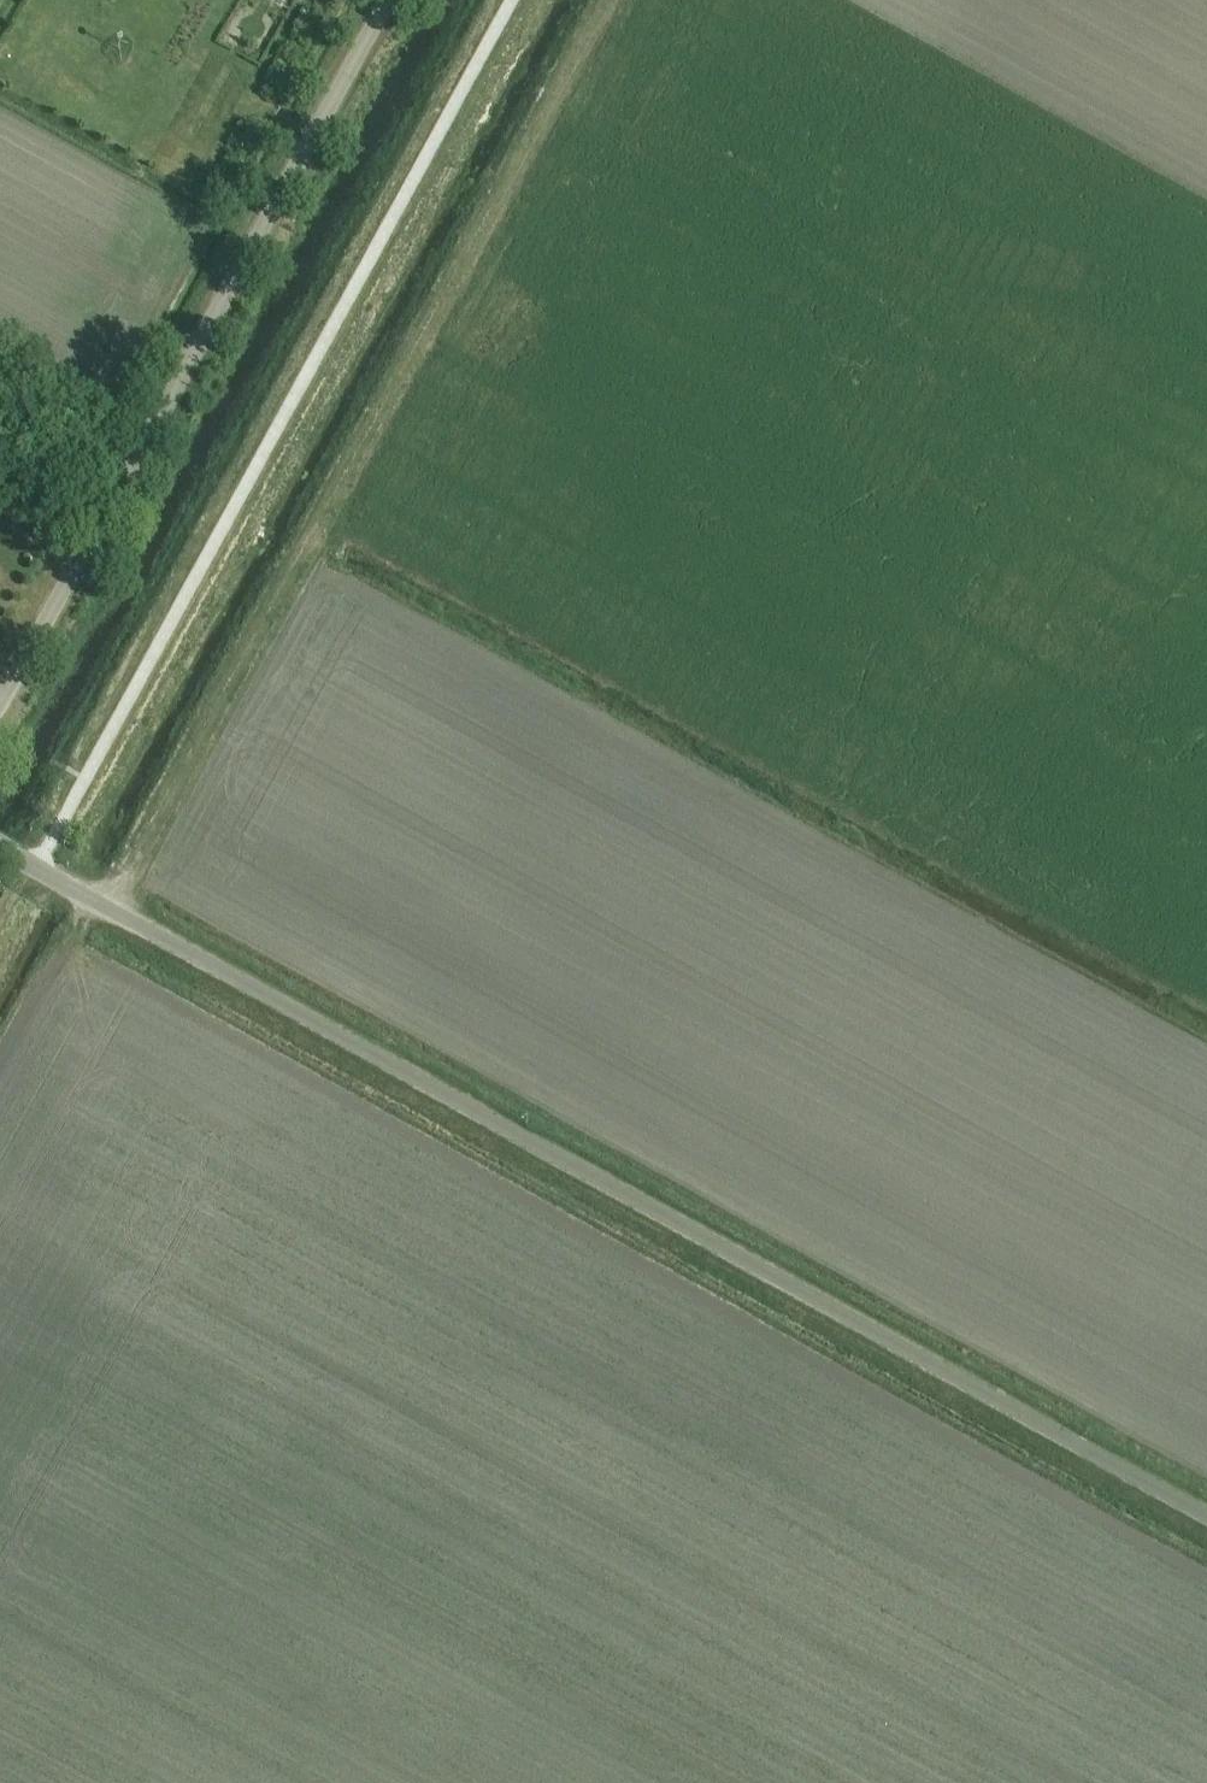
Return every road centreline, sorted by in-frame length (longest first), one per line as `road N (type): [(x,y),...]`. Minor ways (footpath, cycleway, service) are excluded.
road 1 (unclassified): [(1206,1519),(0,848)]
road 2 (unclassified): [(0,705),(386,0)]

